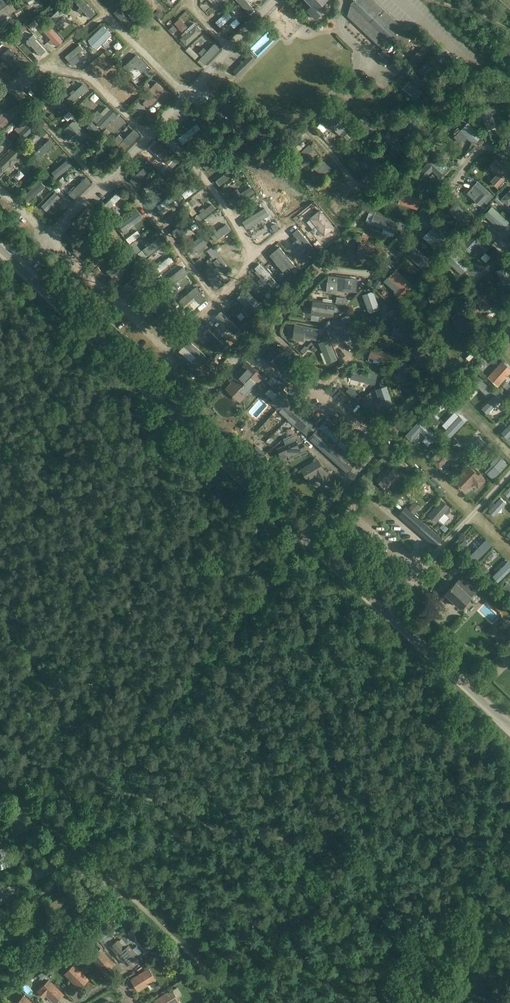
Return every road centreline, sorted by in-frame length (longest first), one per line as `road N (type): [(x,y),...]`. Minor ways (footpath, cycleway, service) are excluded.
road 1 (unclassified): [(509,727),(0,243)]

